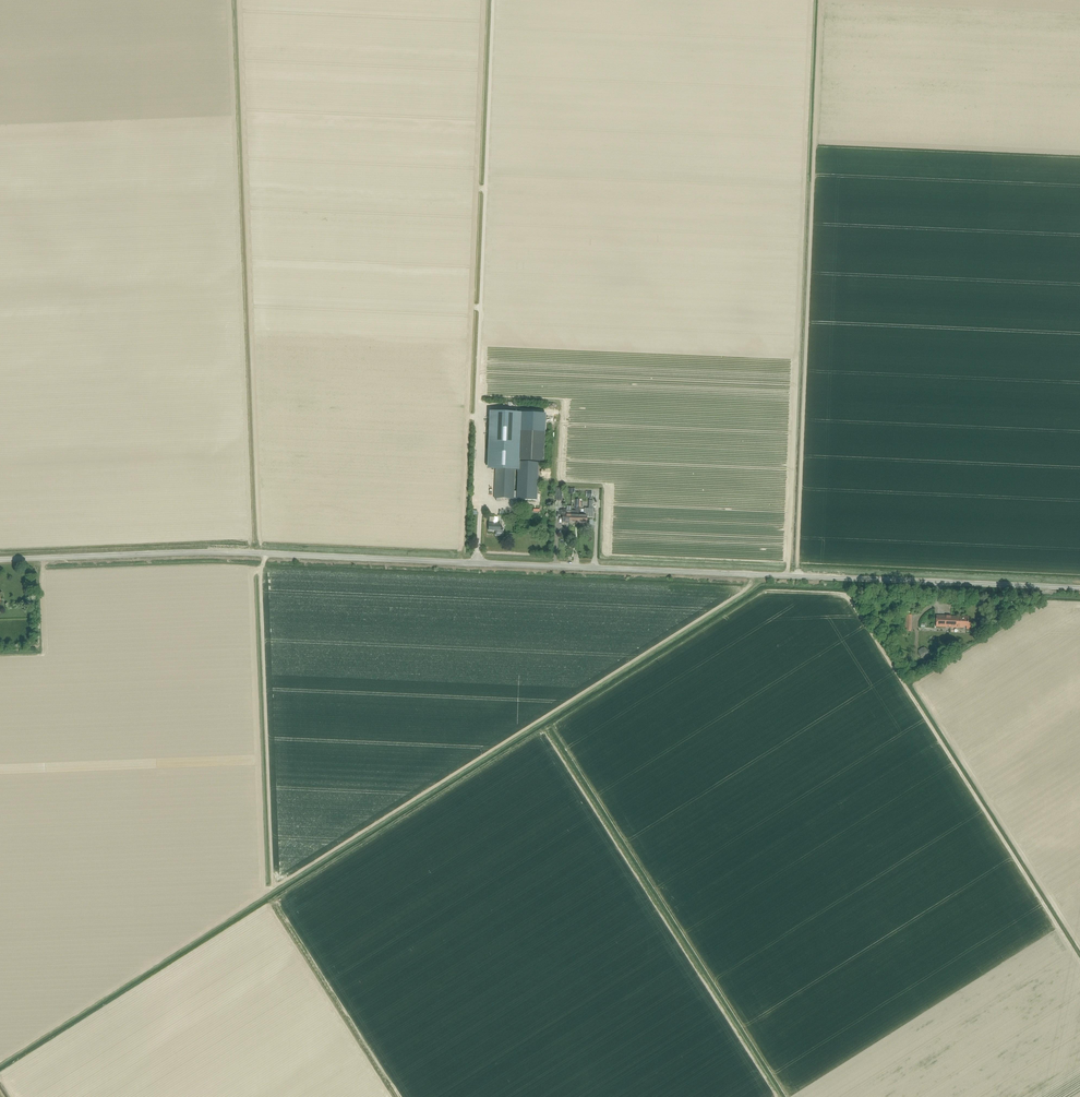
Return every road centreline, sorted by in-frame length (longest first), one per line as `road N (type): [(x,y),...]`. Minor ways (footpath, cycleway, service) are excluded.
road 1 (unclassified): [(1079,588),(219,552),(0,560)]

